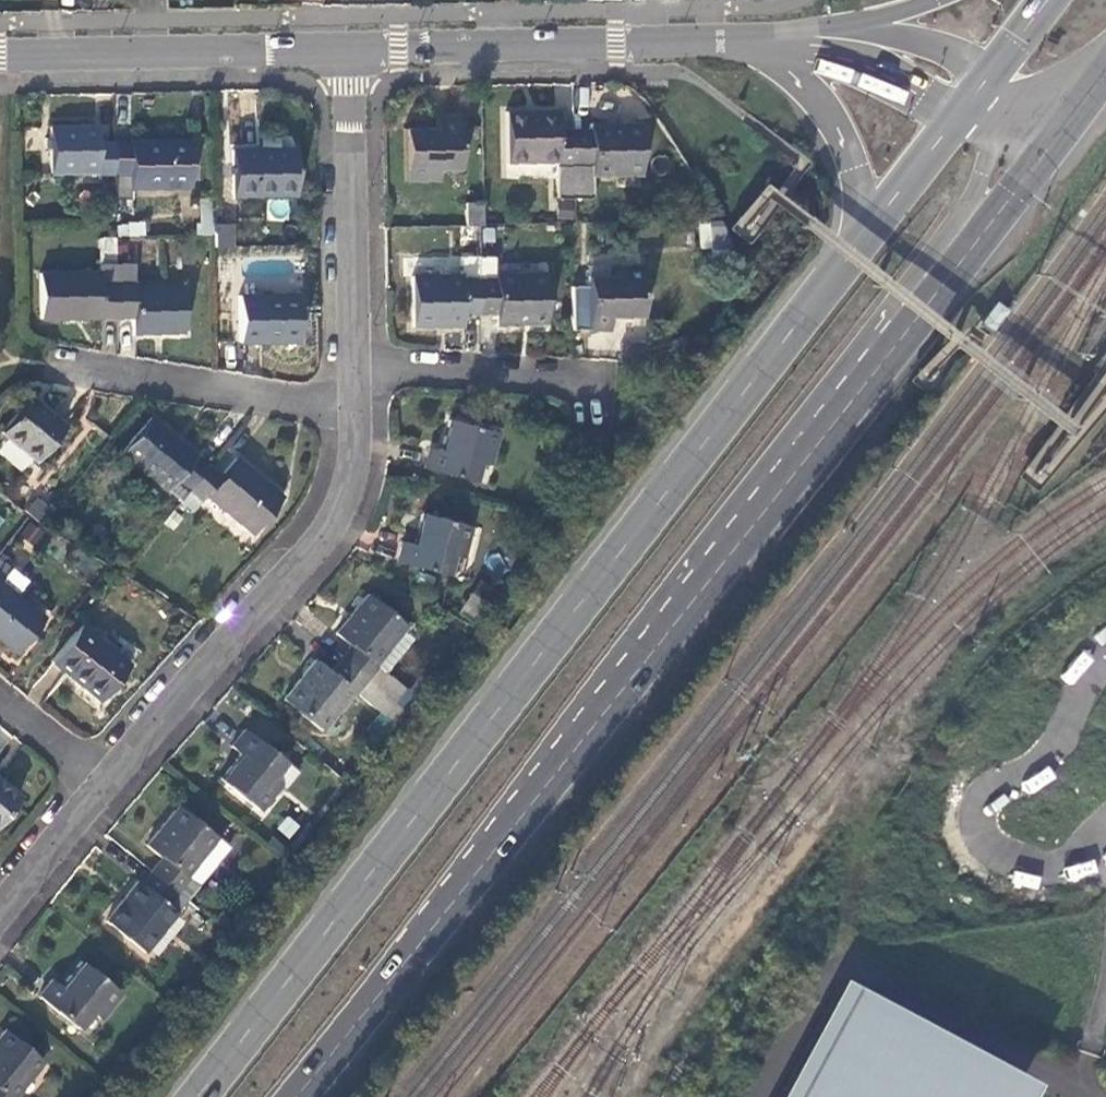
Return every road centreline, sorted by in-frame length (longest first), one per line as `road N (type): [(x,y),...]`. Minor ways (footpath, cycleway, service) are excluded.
road 1 (trunk): [(413,953),(1105,74)]
road 2 (trunk): [(866,233),(197,1096)]
road 3 (trunk): [(413,953),(971,198),(996,111)]
road 4 (residential): [(109,780),(316,548),(351,480),(359,406)]
road 5 (tertiary): [(771,35),(348,45)]
road 6 (tertiary): [(348,45),(0,53)]
road 7 (residential): [(358,366),(348,45)]
road 8 (residential): [(359,406),(52,364)]
road 9 (residential): [(358,366),(590,380)]
road 10 (trunk): [(771,35),(839,131),(866,233)]
road 11 (trunk): [(771,35),(962,110)]
road 12 (trunk): [(294,1096),(413,953)]
road 13 (residential): [(0,919),(109,780)]
road 14 (trunk): [(989,76),(920,38),(838,25)]
road 15 (trunk): [(962,110),(866,233)]
road 16 (residential): [(109,780),(0,694)]
road 17 (trunk): [(996,111),(1048,97),(1105,58)]

